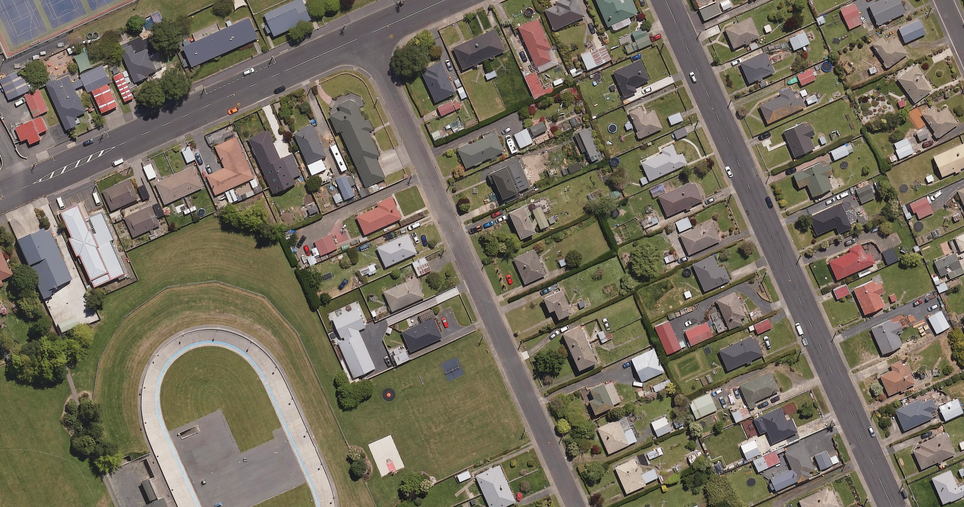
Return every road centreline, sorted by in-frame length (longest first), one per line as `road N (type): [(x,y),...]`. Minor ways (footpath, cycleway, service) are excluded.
road 1 (residential): [(892,506),(665,0)]
road 2 (residential): [(365,35),(575,506)]
road 3 (residential): [(365,35),(0,198)]

